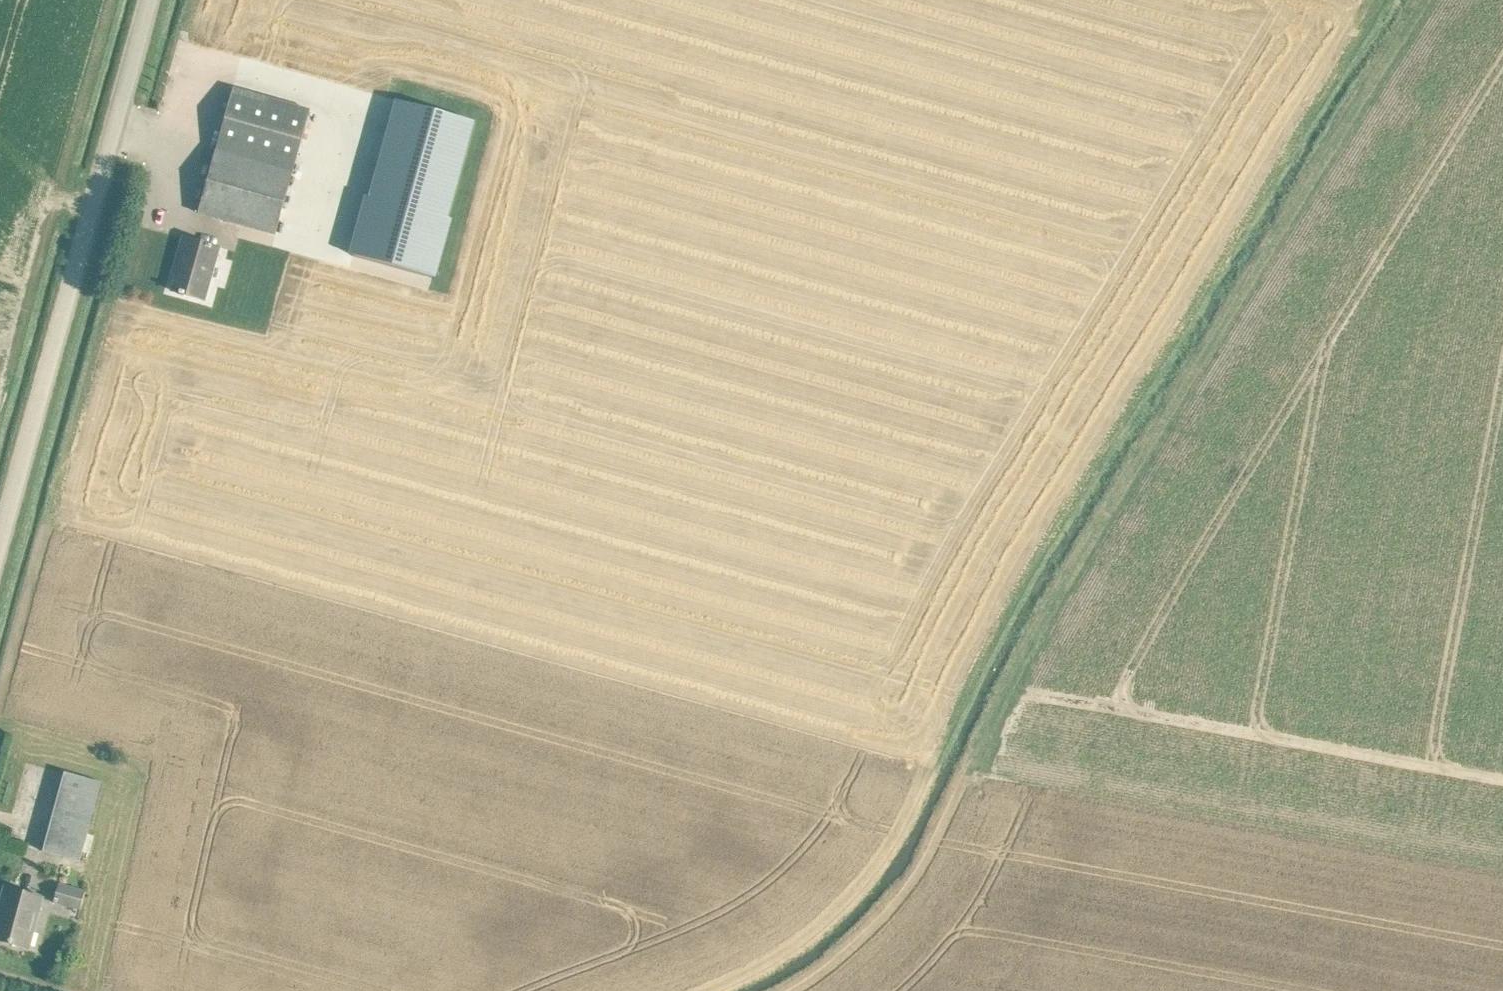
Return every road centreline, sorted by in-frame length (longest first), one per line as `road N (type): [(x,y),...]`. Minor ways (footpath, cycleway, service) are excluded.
road 1 (unclassified): [(0,543),(150,0)]

